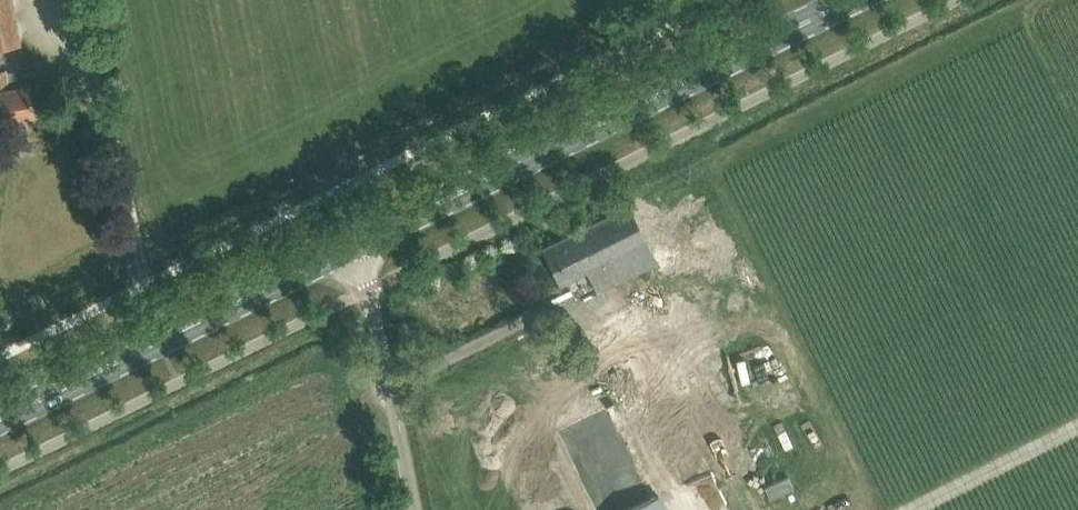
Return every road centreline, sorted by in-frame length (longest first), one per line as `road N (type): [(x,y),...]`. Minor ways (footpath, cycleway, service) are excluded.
road 1 (primary): [(361,247),(858,0)]
road 2 (primary): [(0,424),(361,247)]
road 3 (unclassified): [(417,509),(361,247)]

